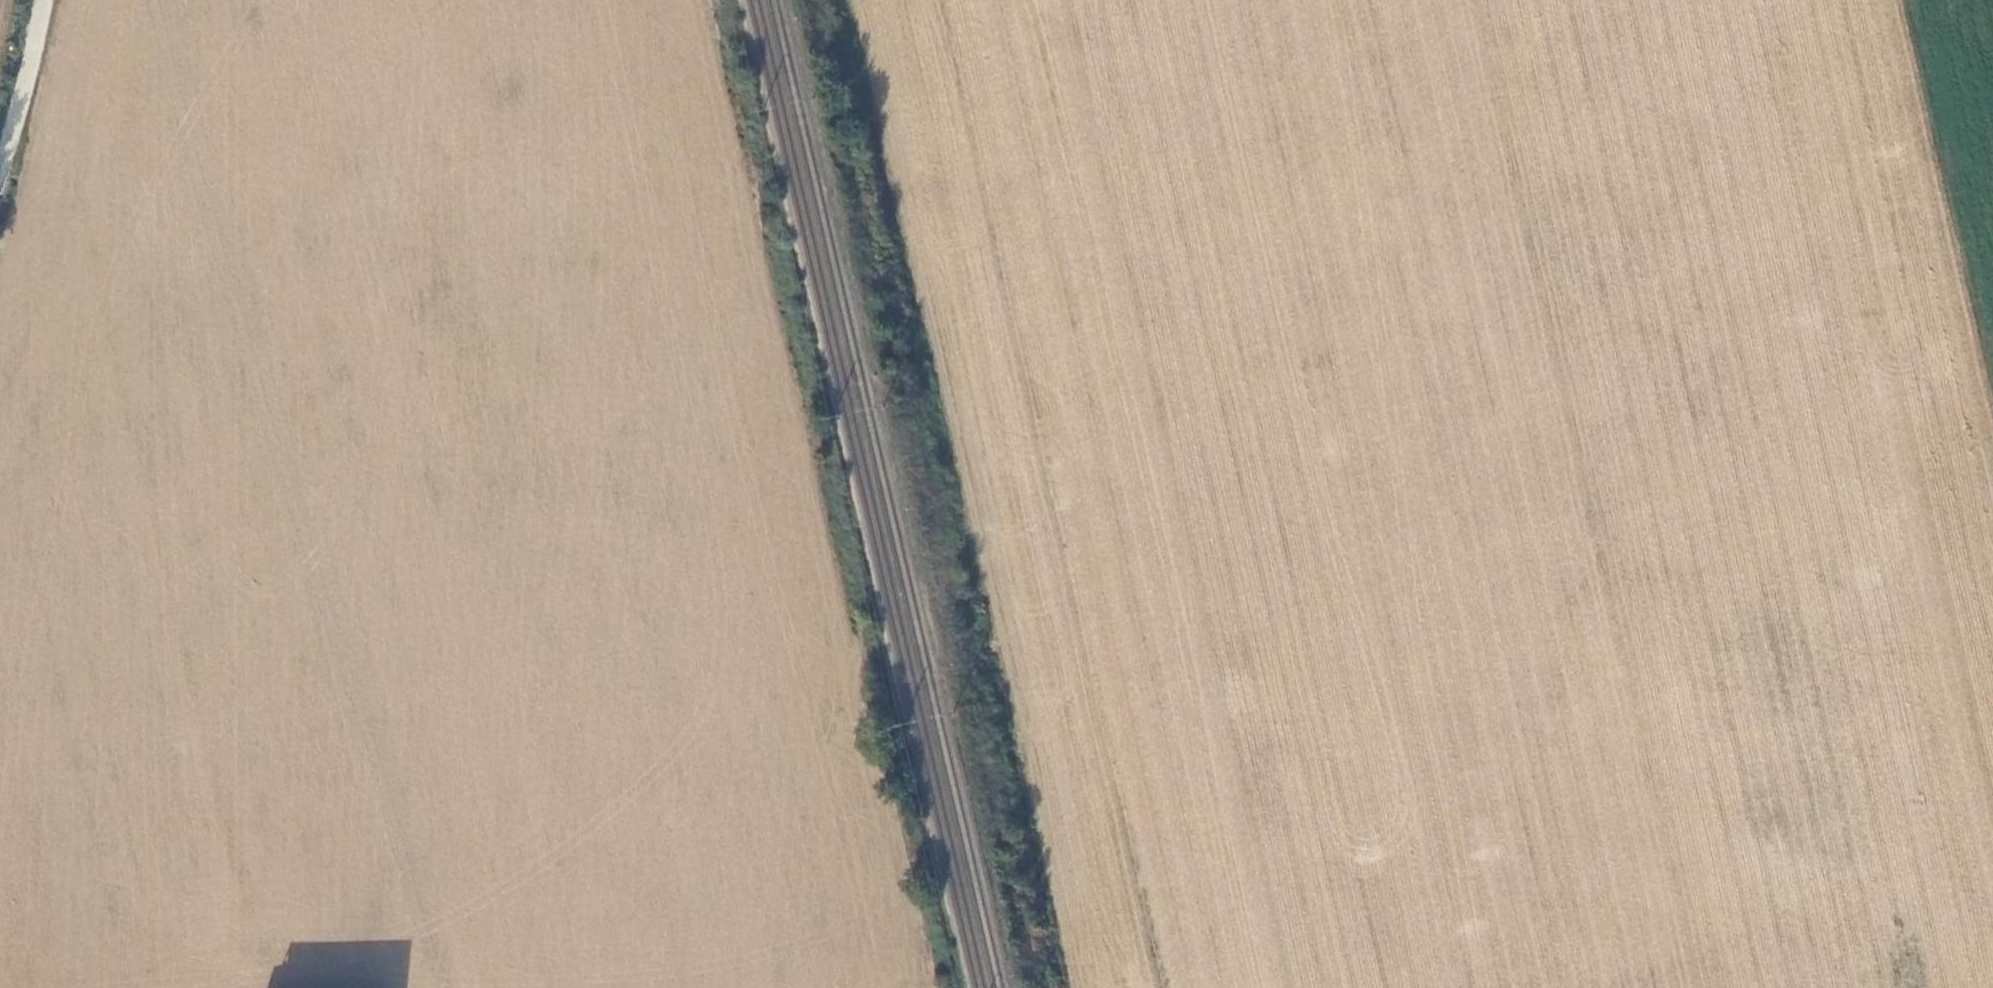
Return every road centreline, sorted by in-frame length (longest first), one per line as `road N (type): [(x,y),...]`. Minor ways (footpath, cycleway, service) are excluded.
road 1 (track): [(45,0),(0,159)]

